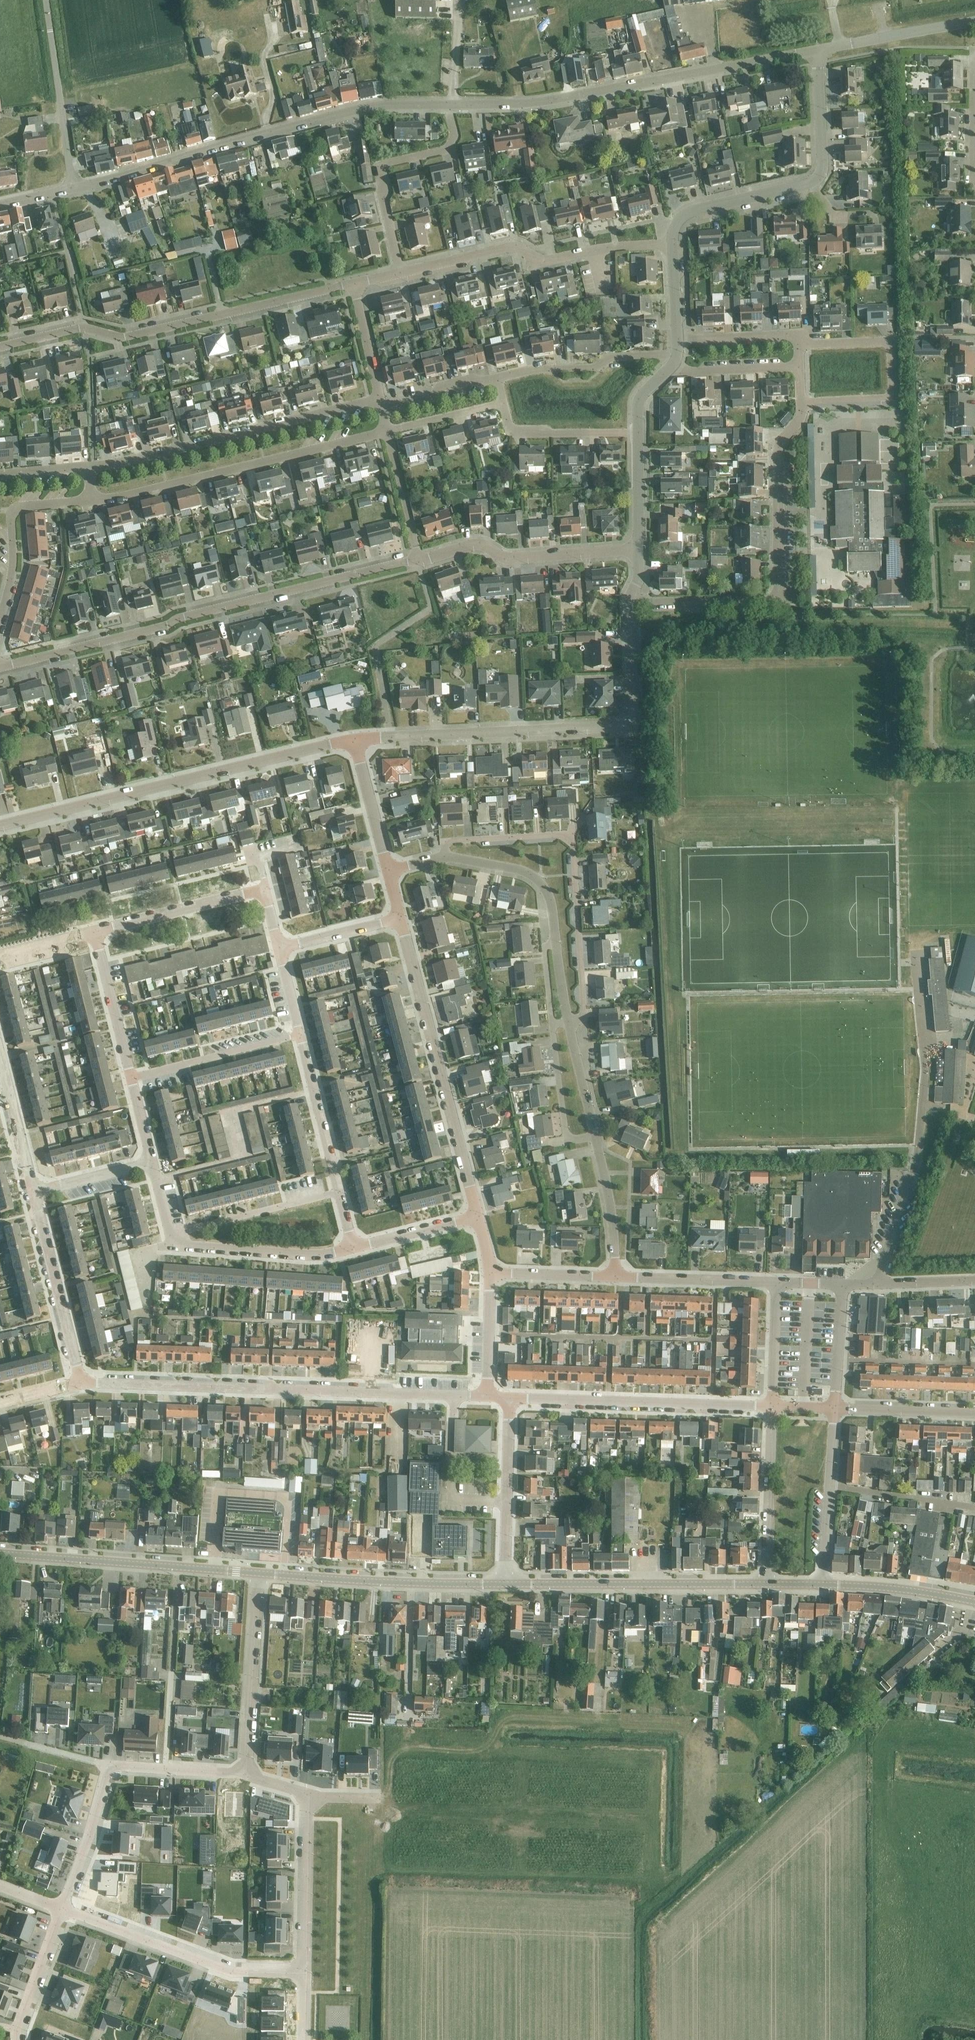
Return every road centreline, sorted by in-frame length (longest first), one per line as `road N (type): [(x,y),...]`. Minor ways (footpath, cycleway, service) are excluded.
road 1 (residential): [(0,667),(420,561)]
road 2 (residential): [(355,739),(623,725),(633,714),(632,603)]
road 3 (tertiary): [(75,188),(361,108),(449,105)]
road 4 (residential): [(455,1396),(81,1382)]
road 5 (tertiary): [(449,105),(543,102),(818,49)]
road 6 (residential): [(0,826),(355,739)]
road 7 (residential): [(632,603),(778,602),(778,445),(802,417),(802,403)]
road 8 (residential): [(879,1284),(913,1171),(926,1078),(920,953)]
road 9 (residential): [(569,1022),(584,1011),(573,835),(454,841),(445,856)]
road 10 (residential): [(477,1216),(400,918)]
road 11 (residential): [(92,499),(387,431)]
road 12 (residential): [(381,401),(87,467)]
road 13 (residential): [(83,327),(129,336),(354,284)]
road 14 (residential): [(402,273),(509,247),(549,261),(672,244)]
road 15 (residential): [(509,1398),(772,1406)]
road 16 (tertiary): [(505,1584),(766,1585)]
road 17 (tertiary): [(0,1554),(259,1574)]
road 18 (residential): [(65,1910),(237,1969),(305,1972)]
road 19 (tertiary): [(259,1574),(505,1584)]
road 20 (residential): [(802,403),(894,399),(891,342),(800,344)]
road 21 (residential): [(420,561),(476,544),(512,558),(639,550)]
road 22 (residential): [(402,273),(384,200),(385,168),(445,151),(456,133),(449,105)]
road 23 (residential): [(259,1574),(247,1775)]
road 24 (residential): [(81,1382),(33,1195)]
road 25 (residential): [(0,622),(13,568),(12,512),(92,499)]
road 26 (residential): [(498,379),(543,366),(596,368),(612,357),(677,357)]
road 27 (residential): [(353,1248),(327,1254),(193,1248),(176,1240)]
road 28 (residential): [(772,1406),(766,1585)]
road 29 (residential): [(821,1585),(836,1409)]
road 30 (residential): [(95,933),(264,890)]
road 31 (residential): [(300,1035),(131,1077)]
road 32 (residential): [(308,1798),(305,1972)]
road 33 (residential): [(176,1240),(339,1192)]
road 34 (residential): [(672,244),(674,226),(691,211),(814,184)]
road 35 (residential): [(339,1192),(300,1035)]
road 36 (residential): [(445,856),(539,881),(552,901),(555,940)]
road 37 (residential): [(75,188),(50,30)]
road 38 (residential): [(776,1282),(617,1277)]
road 39 (tertiary): [(818,49),(974,20)]
road 40 (residential): [(455,1396),(452,1499),(506,1500)]
road 41 (residential): [(638,433),(522,432),(512,430),(504,403)]
road 42 (tertiary): [(821,1585),(974,1602)]
road 43 (residential): [(65,1910),(111,1766)]
road 44 (residential): [(131,1077),(95,933)]
road 45 (residential): [(595,1135),(617,1277)]
road 46 (residential): [(33,1195),(0,1059)]
road 47 (residential): [(974,1413),(836,1409)]
road 48 (residential): [(16,2039),(65,1910)]
road 49 (residential): [(595,1135),(566,1133),(553,1025)]
road 50 (residential): [(814,184),(821,171),(818,49)]
road 51 (residential): [(247,1775),(111,1766)]
road 52 (residential): [(387,870),(355,739)]
road 53 (residential): [(420,561),(387,431)]
road 54 (residential): [(670,366),(801,365)]
road 55 (residential): [(477,1216),(353,1248)]
road 56 (residential): [(278,950),(400,918)]
road 57 (residential): [(836,1409),(843,1284)]
road 58 (residential): [(617,1277),(492,1273)]
road 59 (residential): [(800,344),(789,335),(679,338)]
road 60 (residential): [(487,1397),(492,1273)]
road 61 (residential): [(776,1282),(772,1406)]
road 62 (residential): [(383,411),(428,401),(442,386),(498,379)]
road 63 (residential): [(33,1195),(151,1163)]
road 64 (residential): [(387,431),(504,403)]
road 65 (residential): [(381,401),(354,284)]

